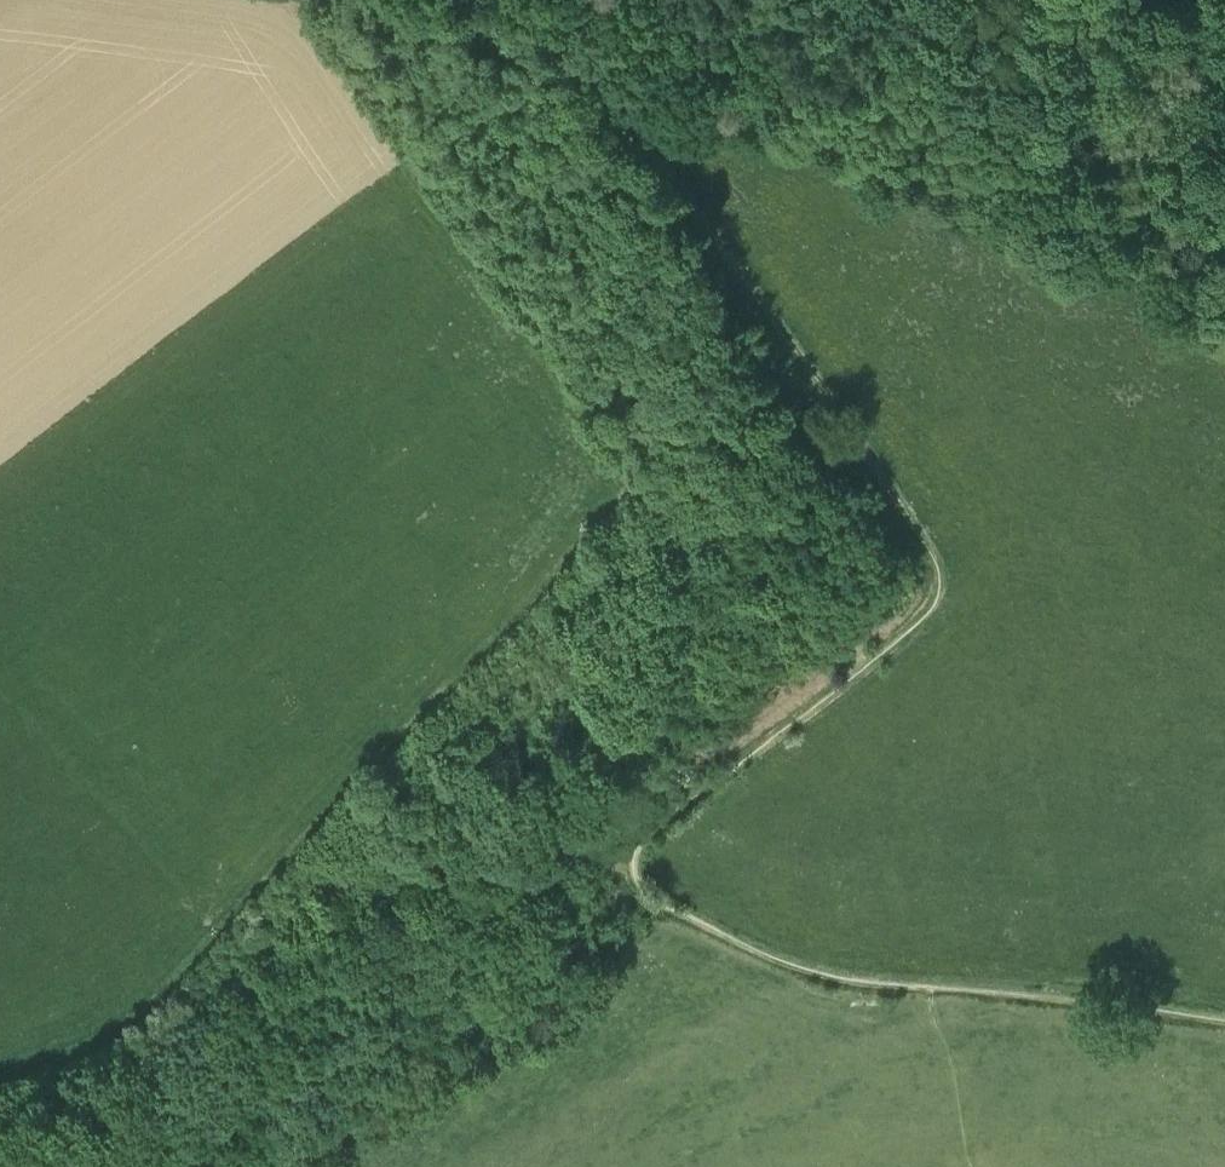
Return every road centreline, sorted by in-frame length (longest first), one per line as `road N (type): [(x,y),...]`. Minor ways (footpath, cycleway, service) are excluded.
road 1 (track): [(598,0),(644,135),(929,547),(938,581),(922,614),(875,660),(655,824),(637,845),(633,869),(652,896),(774,957),(852,980),(931,987)]
road 2 (track): [(931,987),(1224,1021)]

